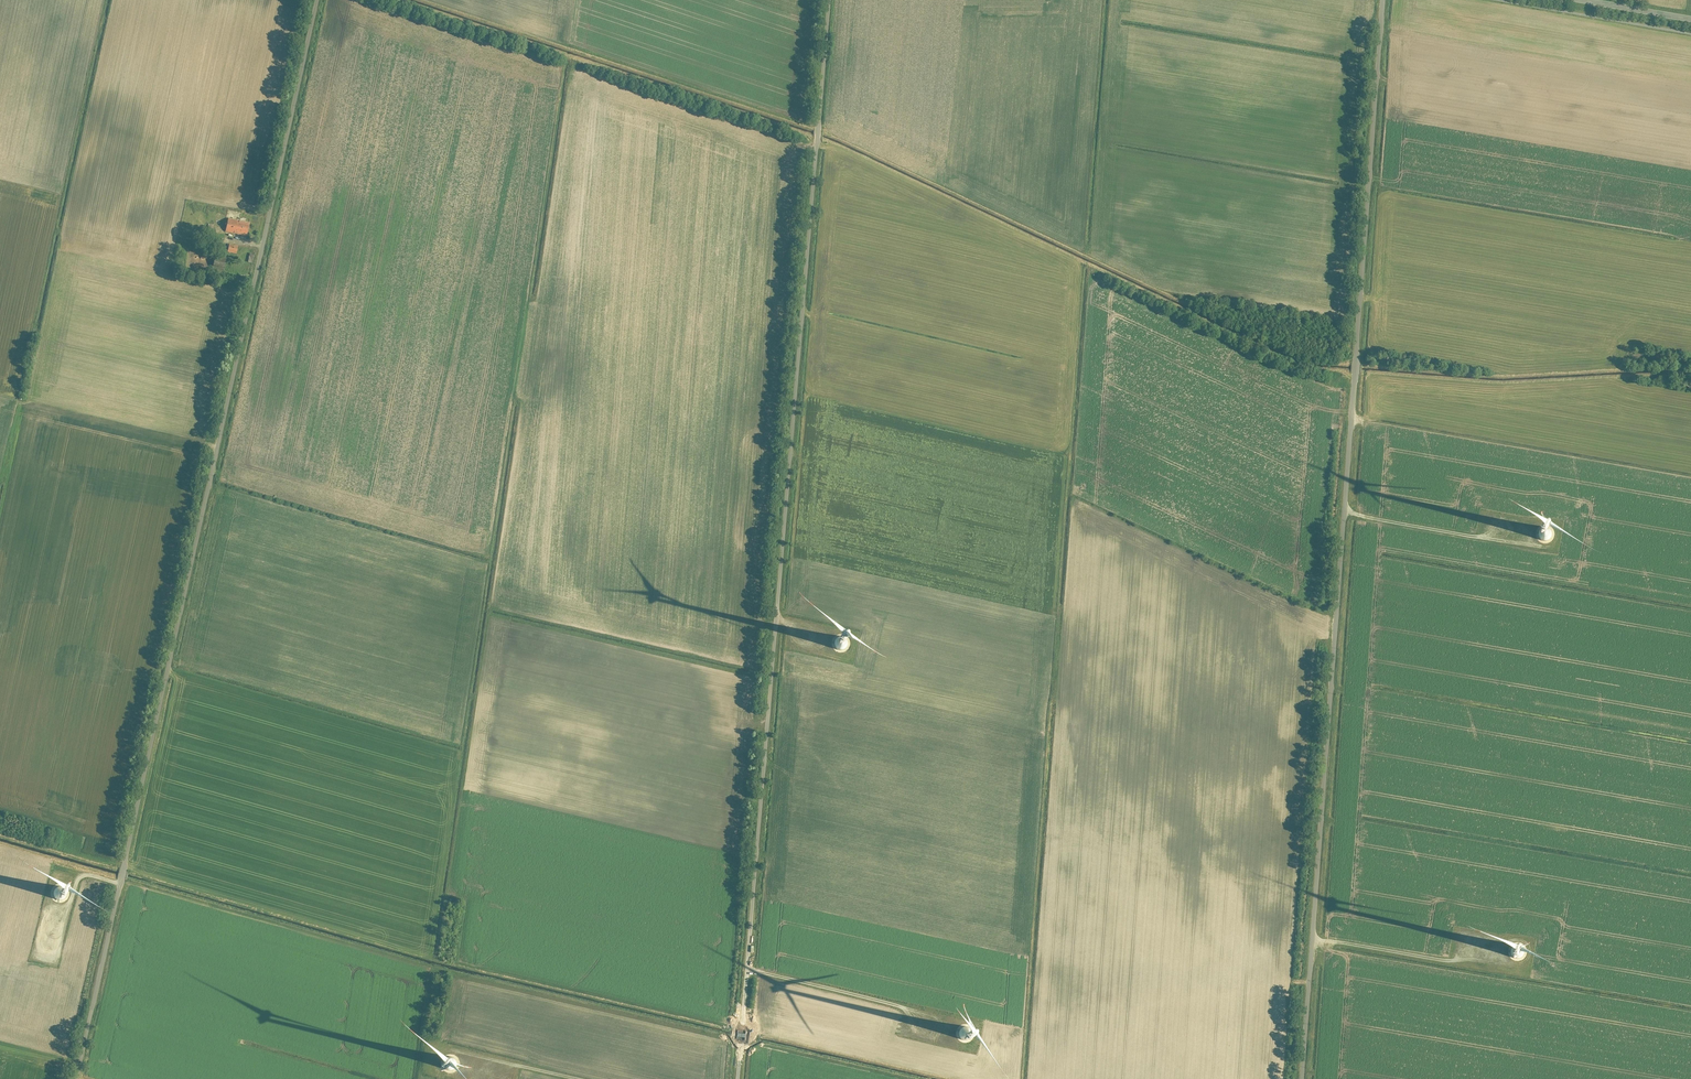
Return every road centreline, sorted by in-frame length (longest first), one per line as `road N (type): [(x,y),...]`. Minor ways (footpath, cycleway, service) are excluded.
road 1 (unclassified): [(316,0),(74,1078)]
road 2 (unclassified): [(737,1078),(827,0)]
road 3 (unclassified): [(1385,0),(1302,1078)]

